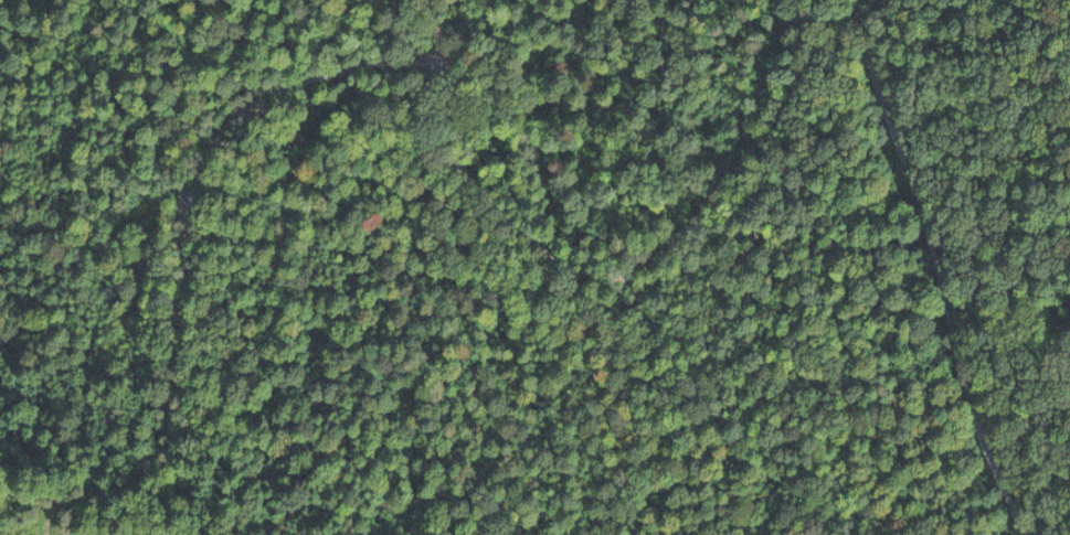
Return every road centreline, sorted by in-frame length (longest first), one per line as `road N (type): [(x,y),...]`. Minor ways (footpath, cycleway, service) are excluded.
road 1 (residential): [(442,0),(466,54),(466,100),(454,124),(475,213),(592,249),(636,247),(796,114)]
road 2 (residential): [(155,474),(190,183),(236,76),(254,0)]
road 3 (residential): [(796,114),(880,0)]

